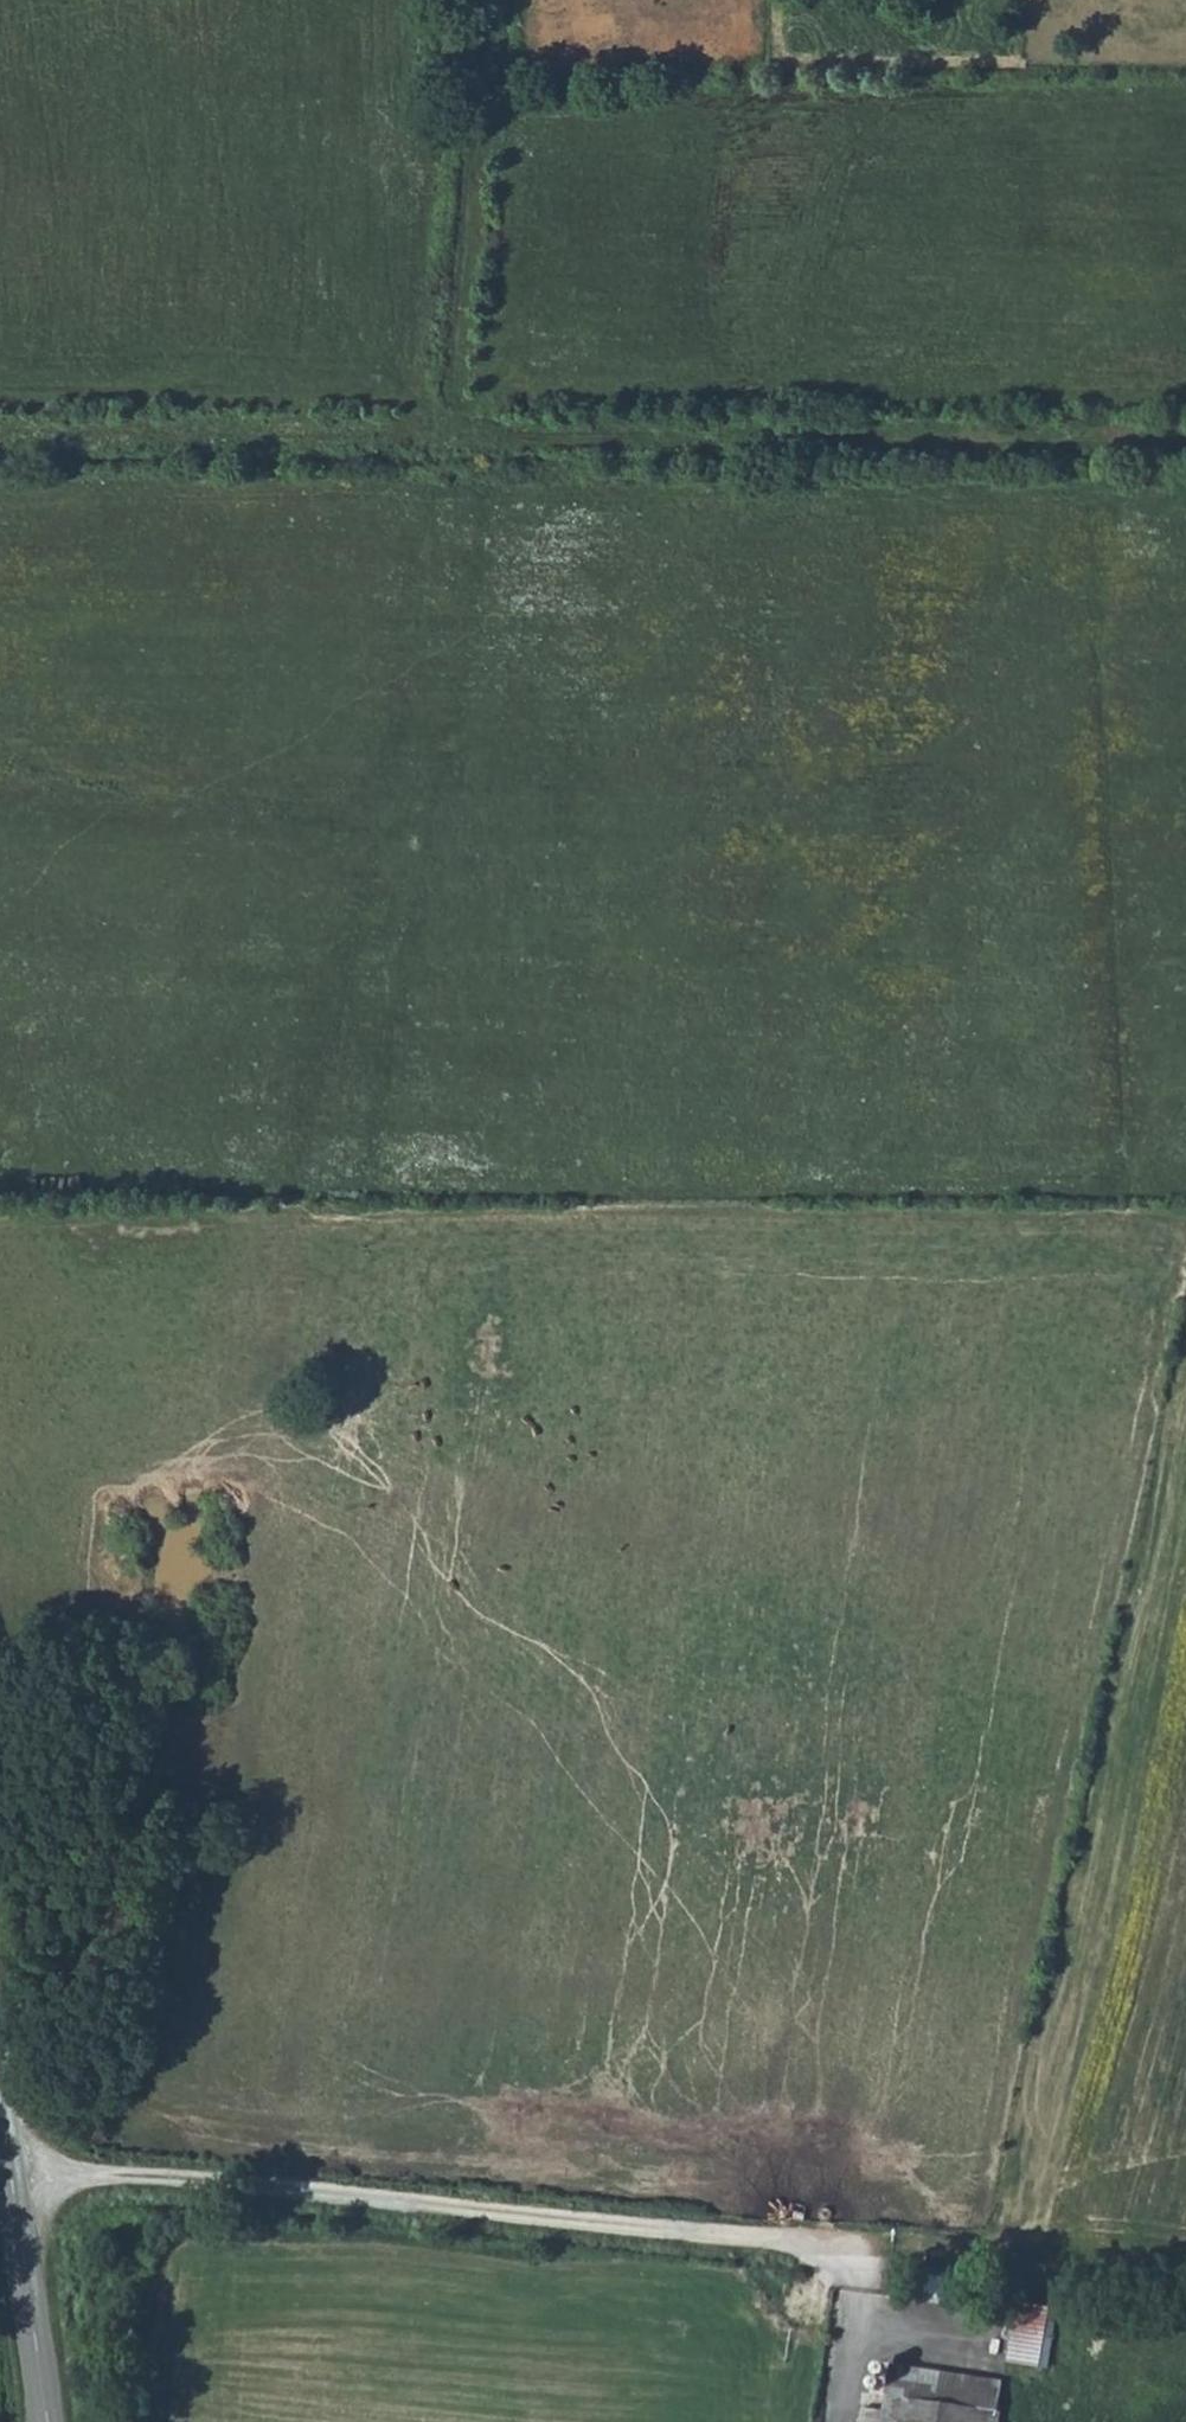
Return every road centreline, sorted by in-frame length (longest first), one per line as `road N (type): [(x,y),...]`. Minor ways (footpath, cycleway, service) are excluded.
road 1 (tertiary): [(39,2421),(0,2149)]

